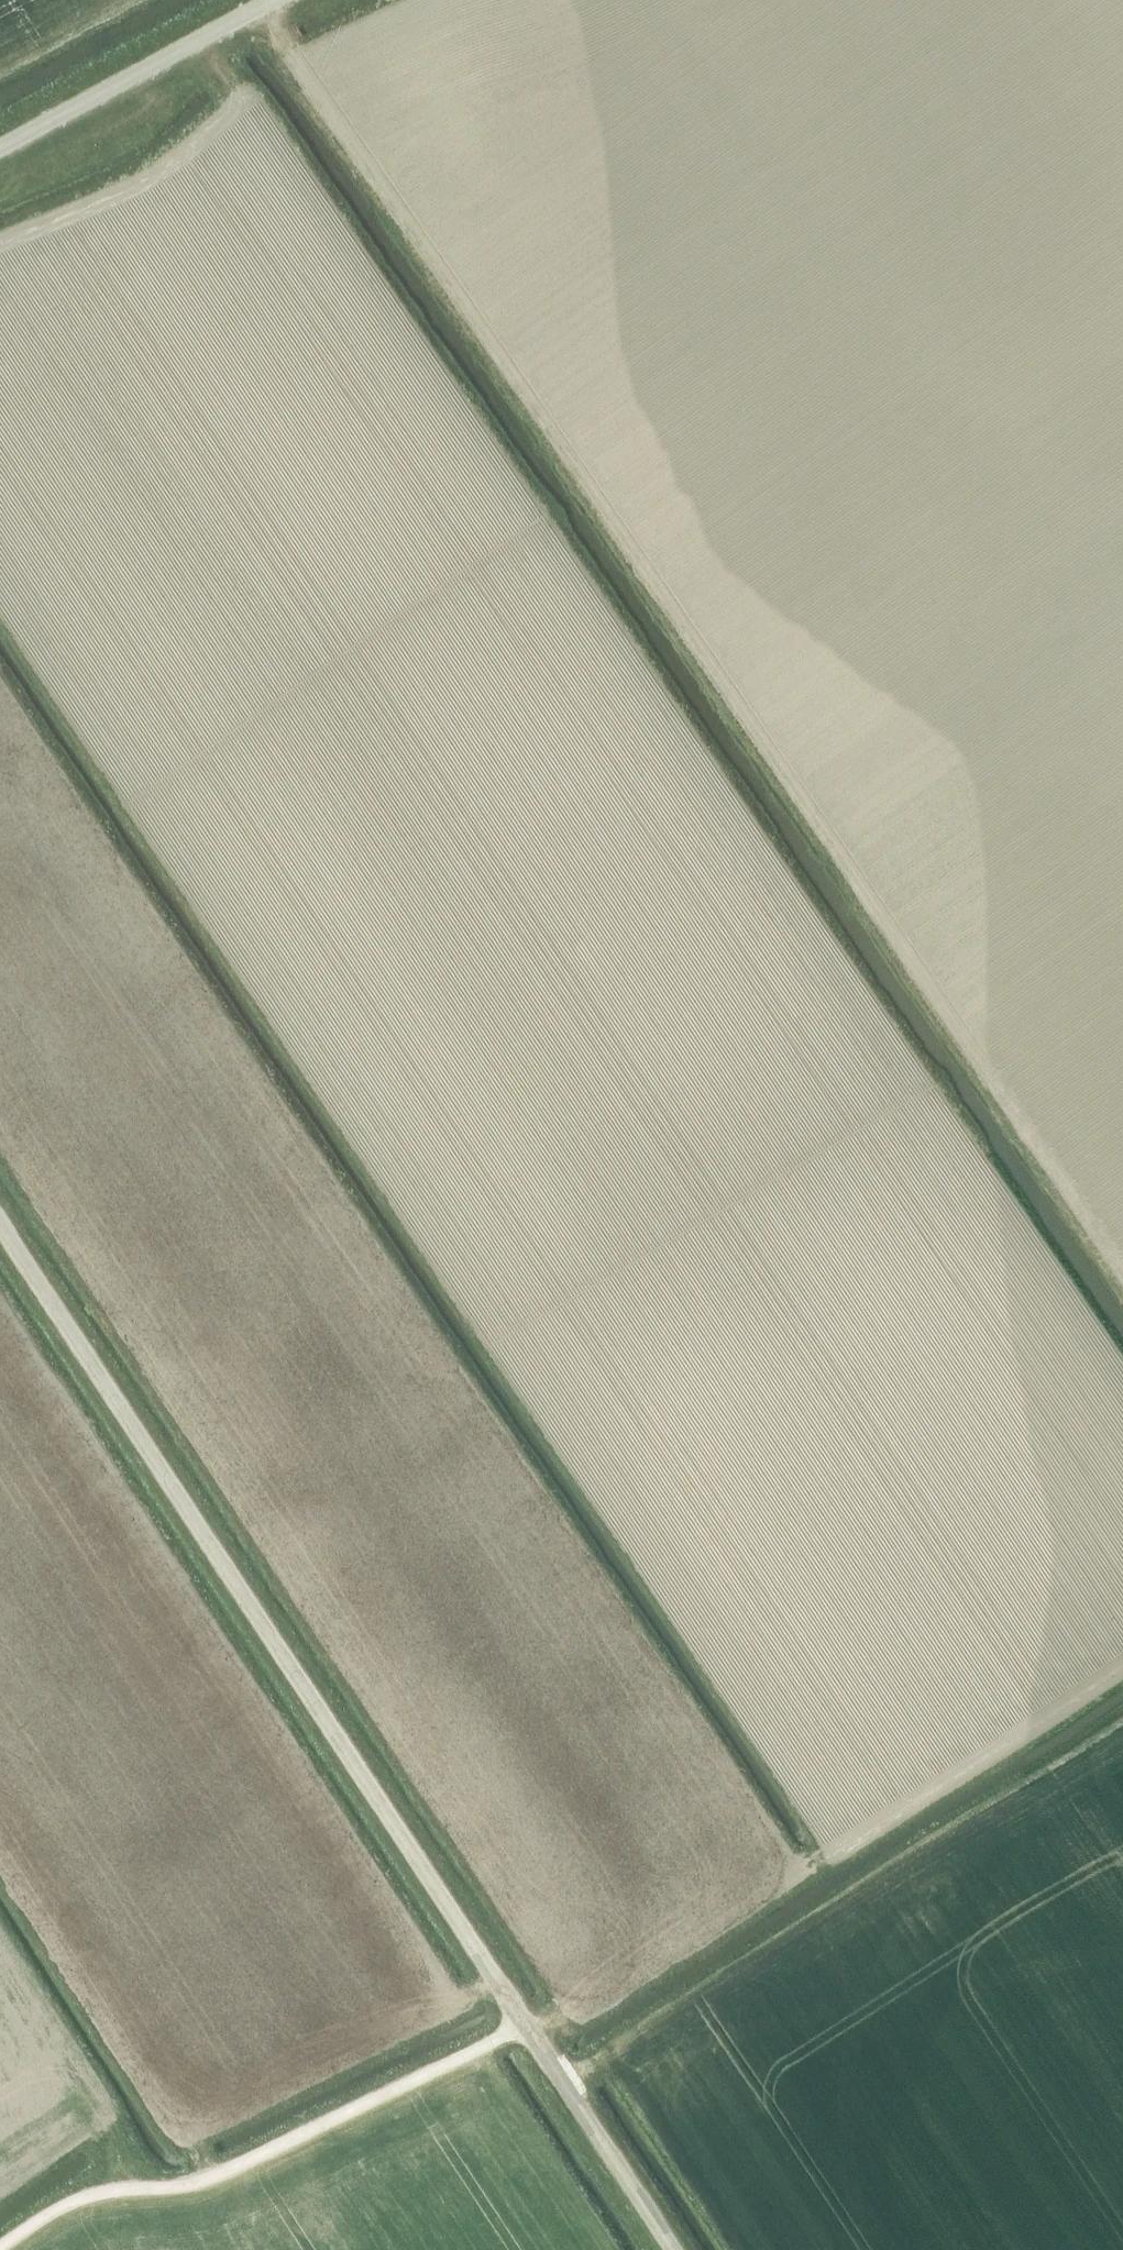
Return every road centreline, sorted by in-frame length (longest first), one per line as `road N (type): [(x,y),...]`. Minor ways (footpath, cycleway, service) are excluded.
road 1 (unclassified): [(534,2031),(0,1208)]
road 2 (unclassified): [(22,2249),(98,2202),(216,2188),(534,2031)]
road 3 (unclassified): [(0,148),(272,0)]
road 4 (unclassified): [(679,2249),(534,2031)]

